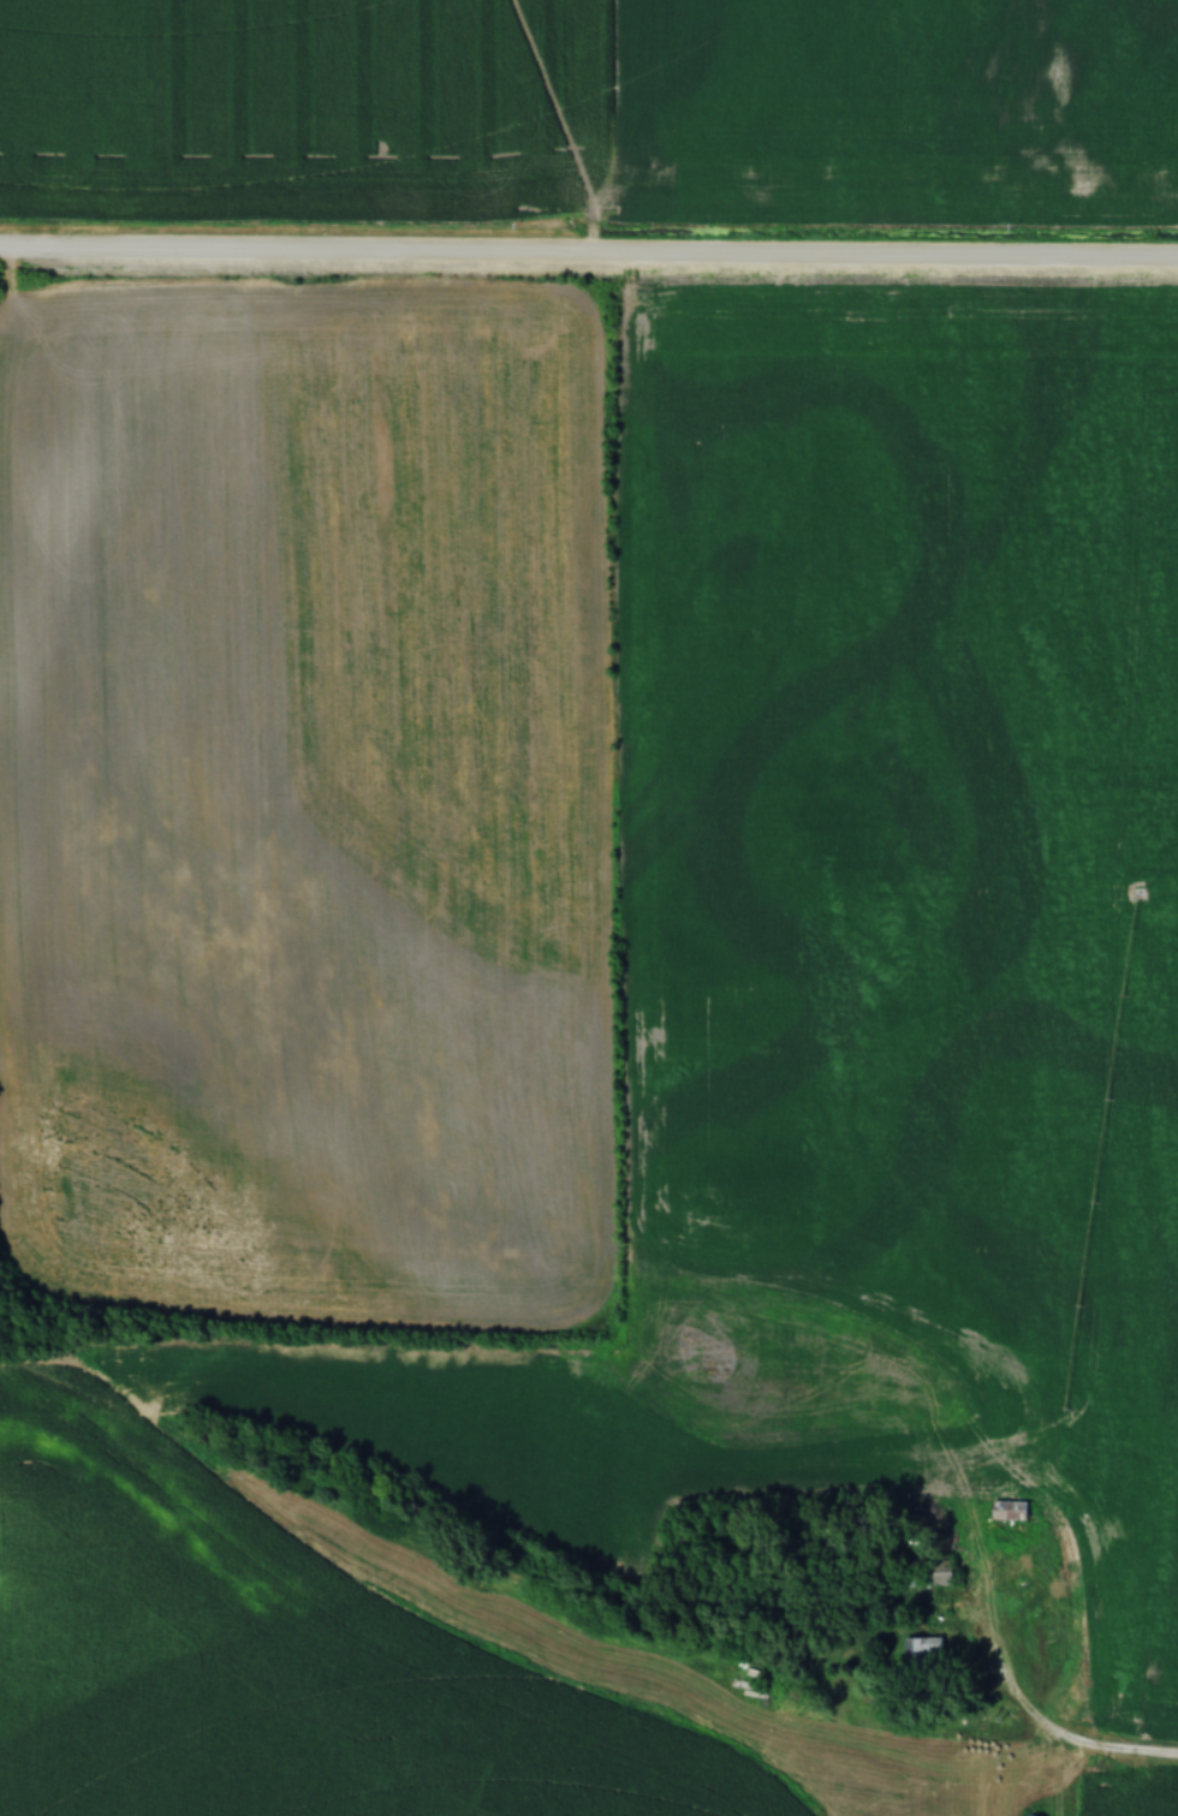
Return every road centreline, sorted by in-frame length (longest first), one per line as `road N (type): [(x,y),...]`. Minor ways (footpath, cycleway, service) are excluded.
road 1 (residential): [(1177,259),(0,250)]

